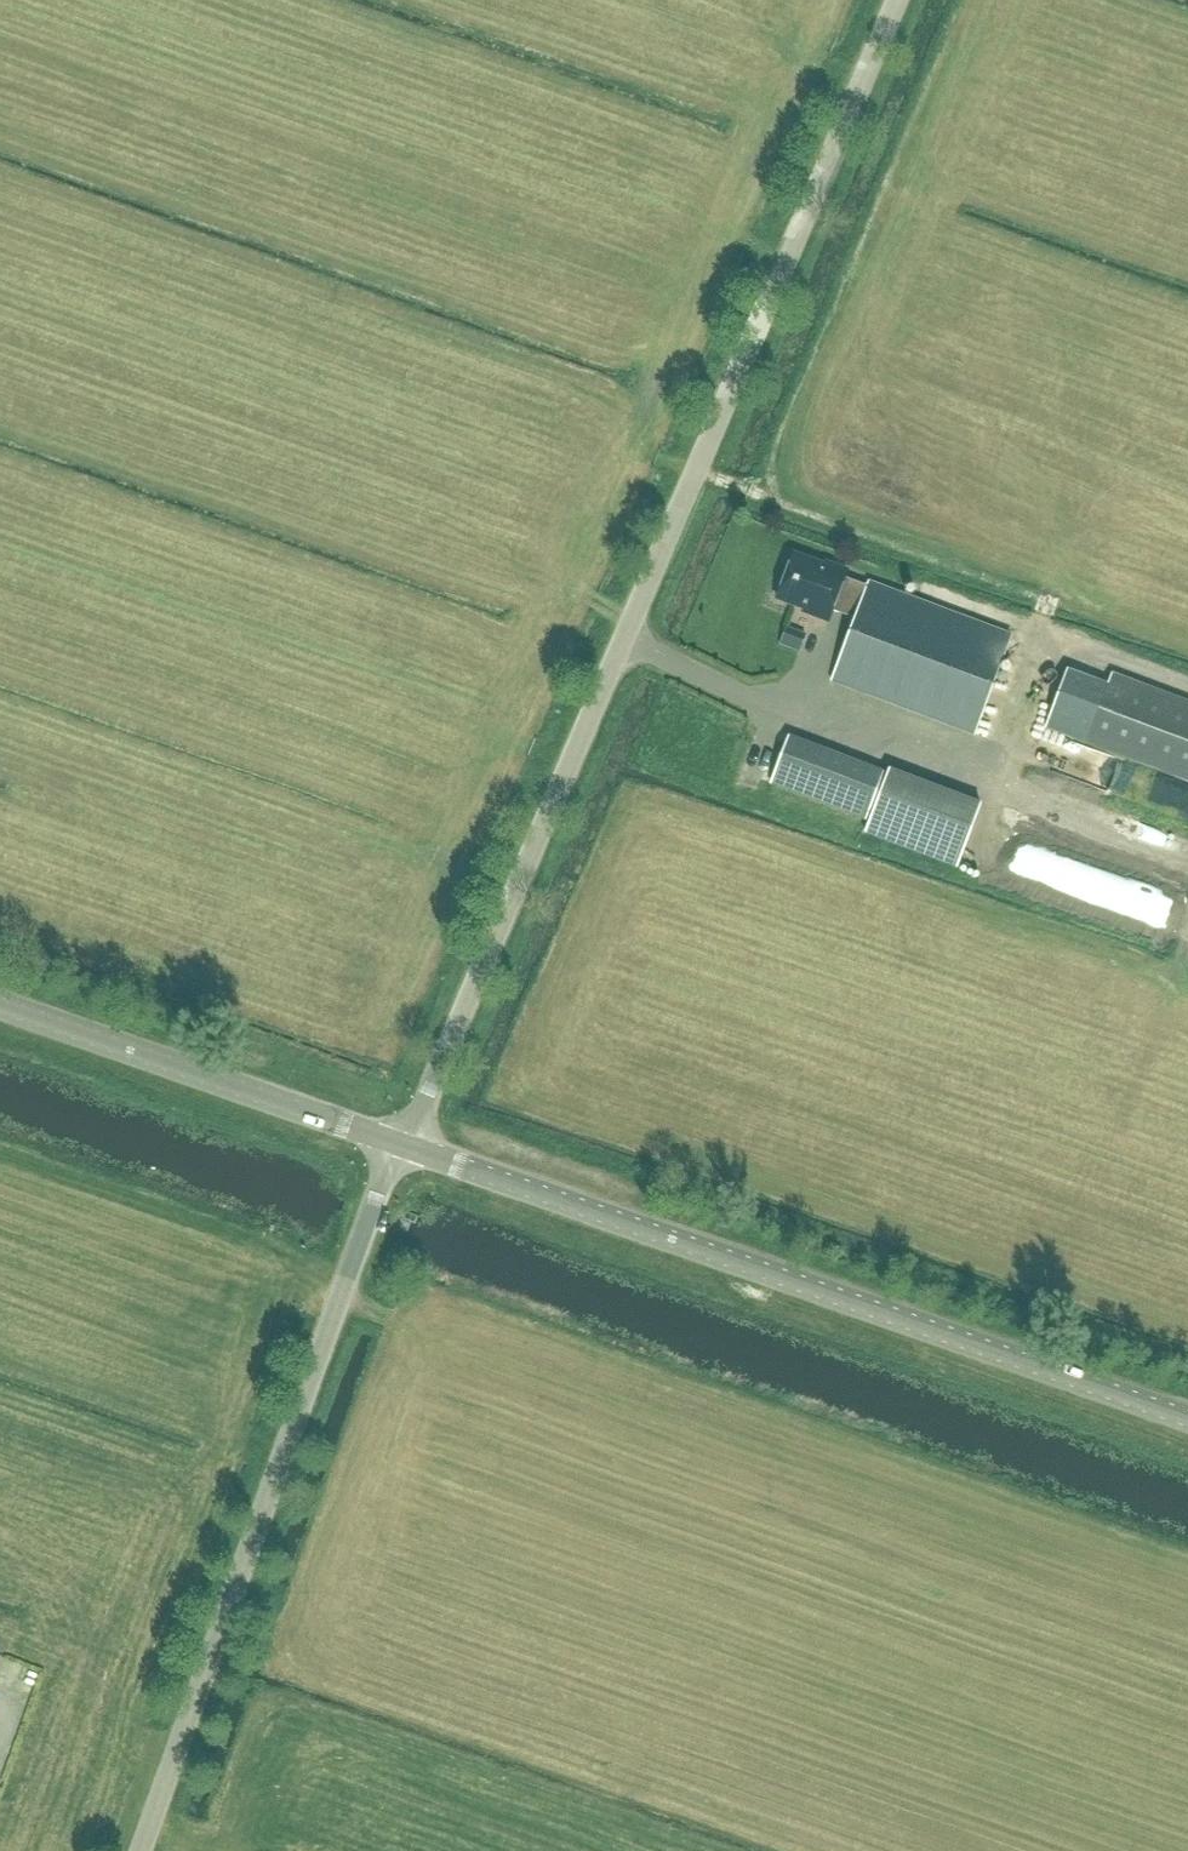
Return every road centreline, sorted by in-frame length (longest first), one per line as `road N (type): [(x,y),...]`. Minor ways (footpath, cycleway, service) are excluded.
road 1 (unclassified): [(402,1145),(894,0)]
road 2 (tertiary): [(1187,1418),(402,1145)]
road 3 (unclassified): [(142,1850),(386,1170),(402,1145)]
road 4 (tertiary): [(402,1145),(0,1005)]

